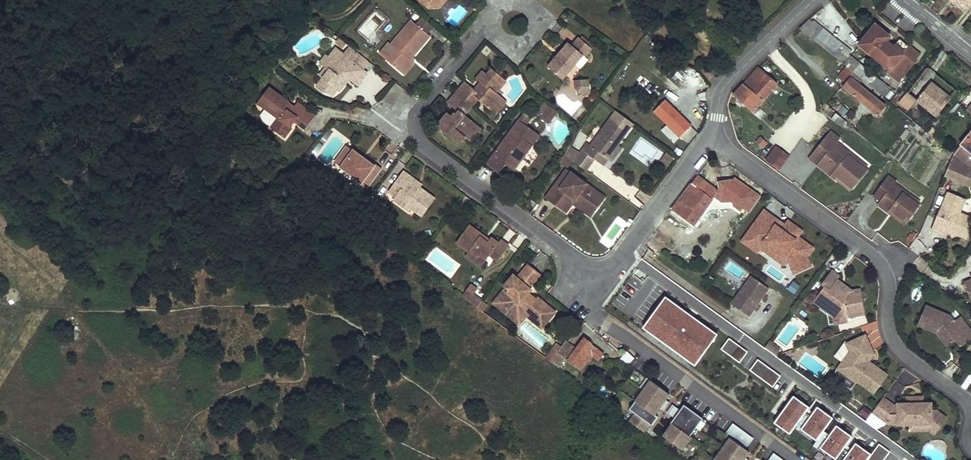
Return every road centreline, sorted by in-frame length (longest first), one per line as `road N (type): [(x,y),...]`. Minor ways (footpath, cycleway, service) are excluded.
road 1 (residential): [(970,414),(894,344),(888,285),(869,251),(711,135)]
road 2 (residential): [(512,21),(481,40),(422,103),(413,127),(422,147),(598,273)]
road 3 (residential): [(598,273),(610,268),(711,135)]
road 4 (residential): [(711,135),(725,87),(813,0)]

